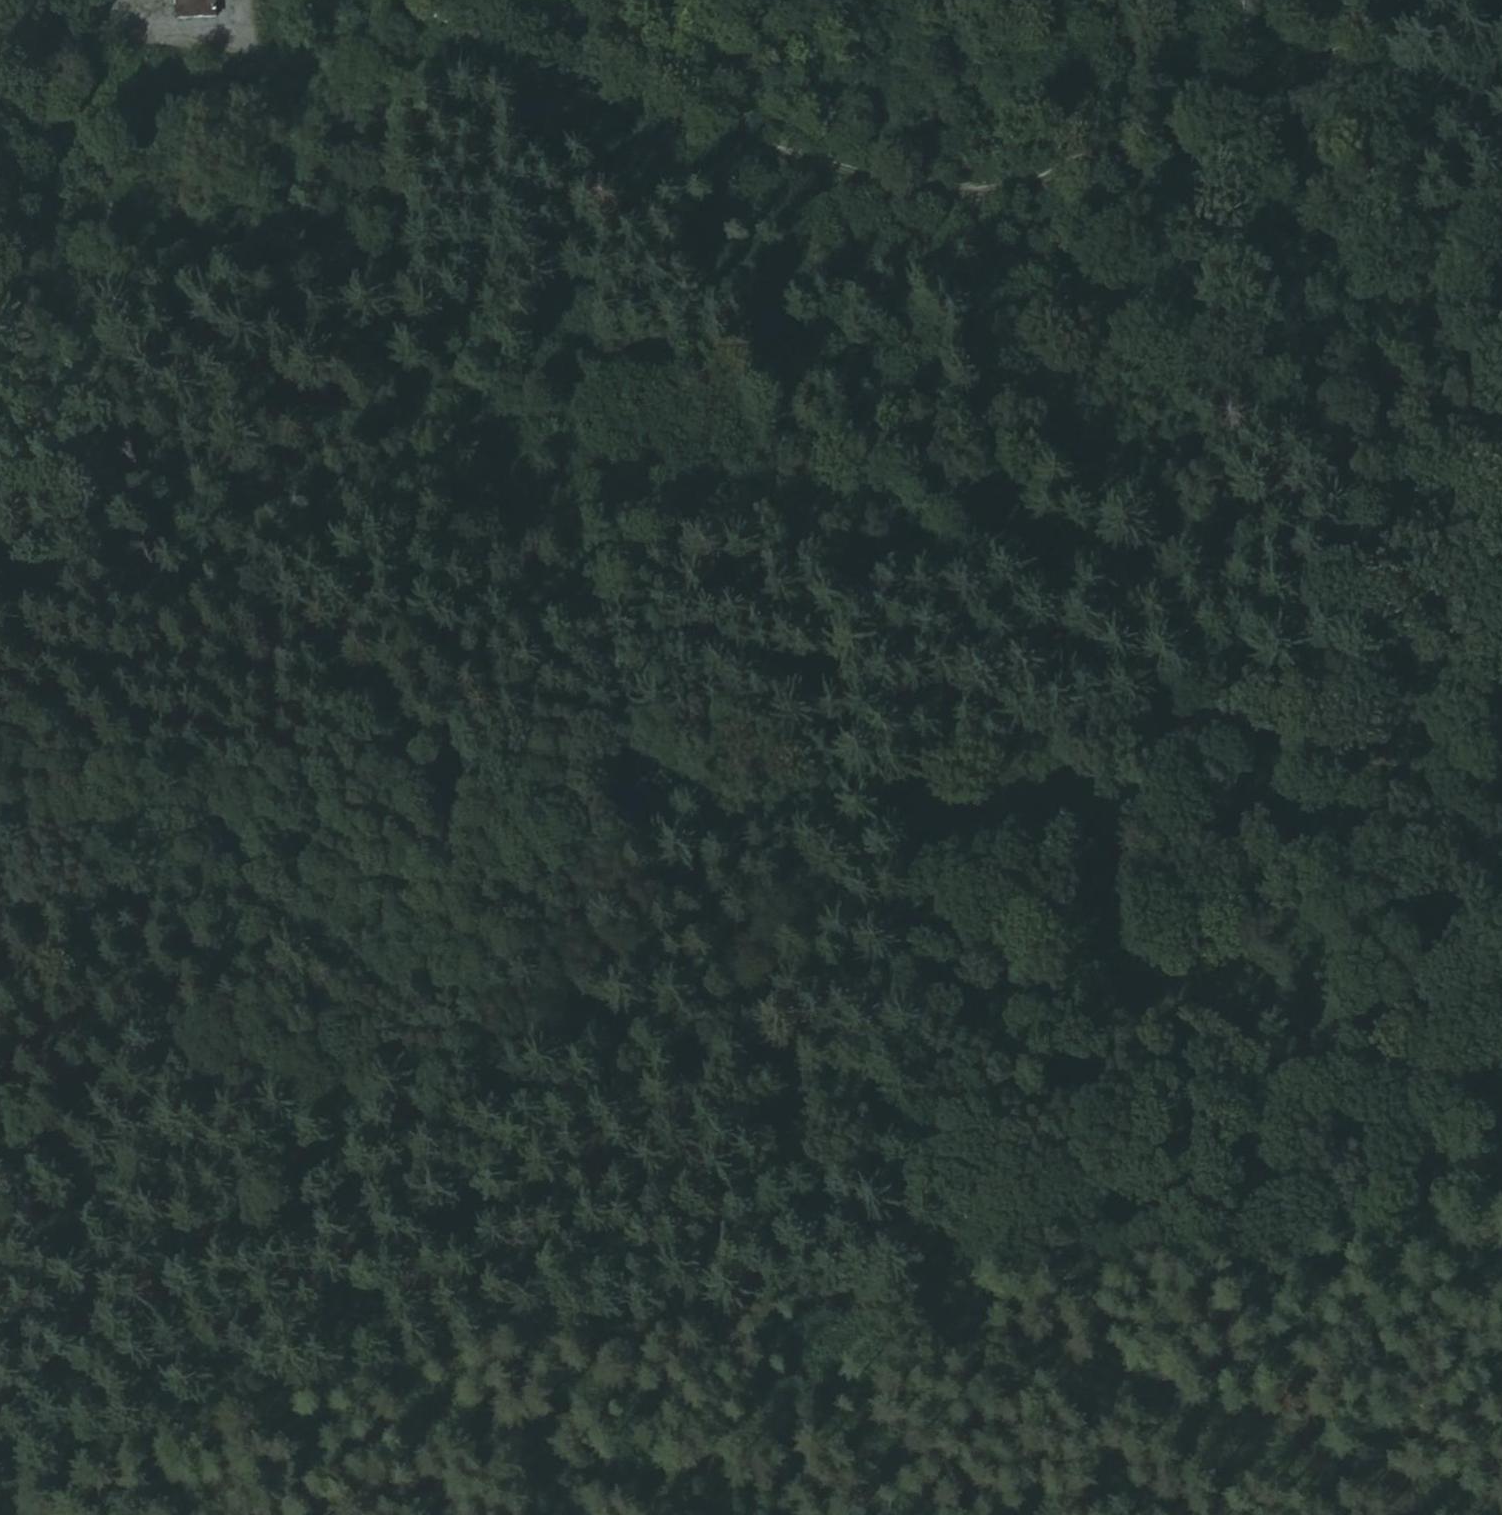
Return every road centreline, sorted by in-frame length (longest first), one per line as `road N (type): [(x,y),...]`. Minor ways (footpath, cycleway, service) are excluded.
road 1 (track): [(245,1394),(912,1278),(1501,1223)]
road 2 (track): [(1334,0),(945,161),(840,147),(424,0)]
road 3 (track): [(0,1117),(196,1310),(245,1394),(393,1514)]
road 4 (track): [(85,81),(49,147),(42,228),(11,291),(7,323),(33,451),(34,517),(0,559)]

